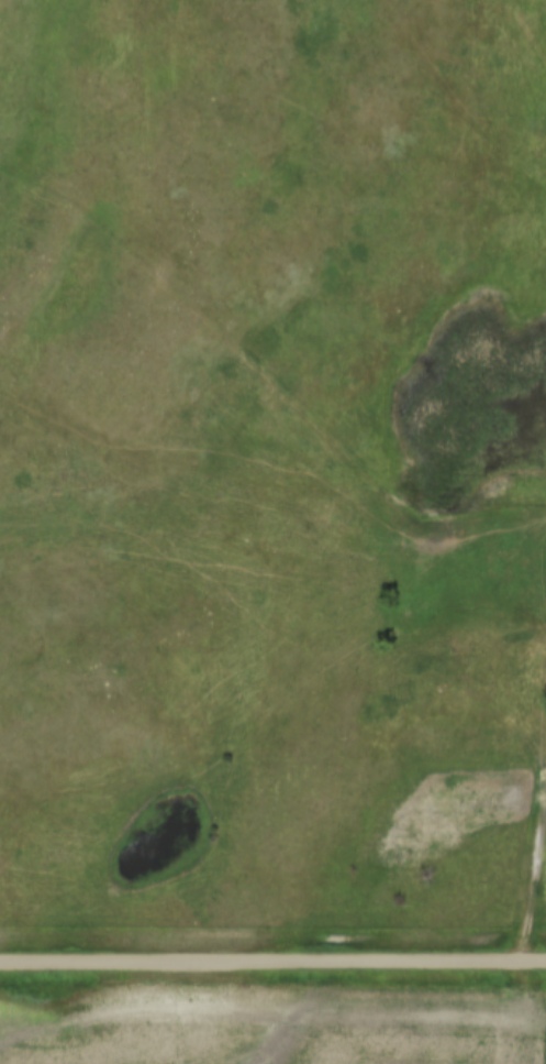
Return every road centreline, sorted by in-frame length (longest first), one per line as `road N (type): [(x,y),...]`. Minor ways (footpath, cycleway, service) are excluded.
road 1 (residential): [(0,968),(545,964)]

